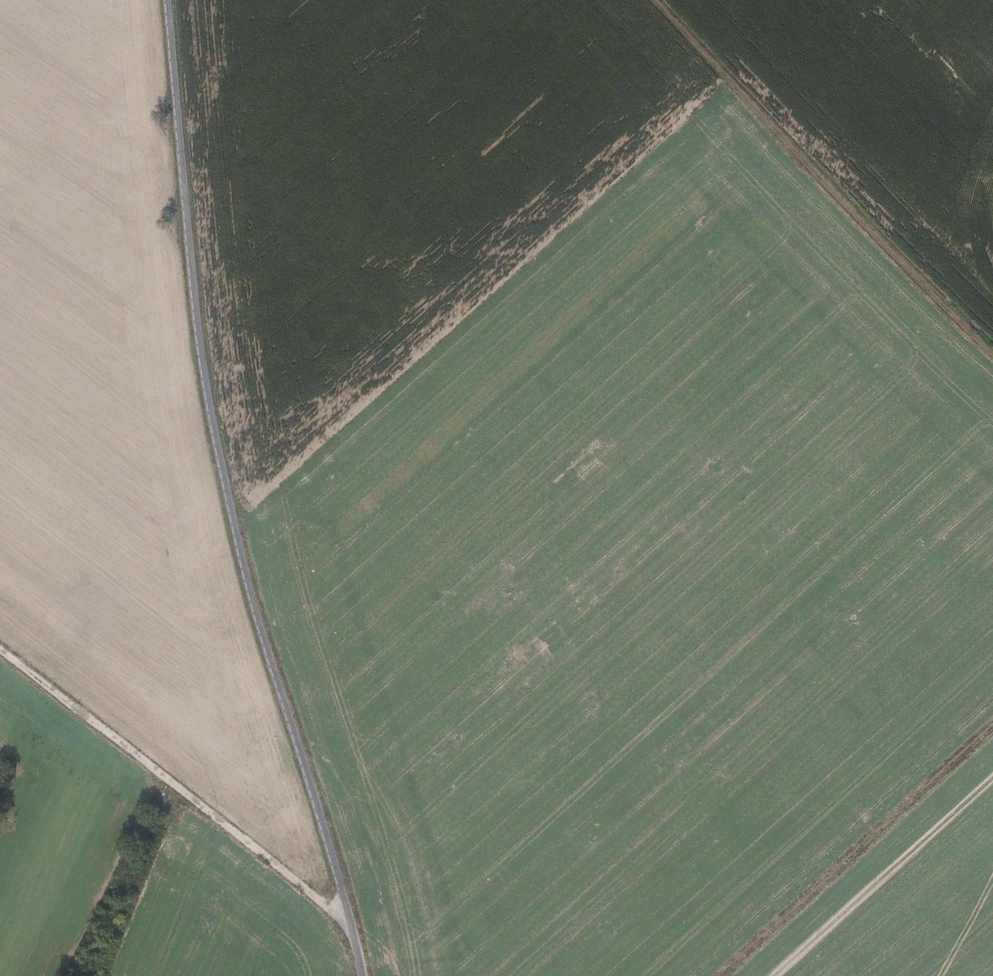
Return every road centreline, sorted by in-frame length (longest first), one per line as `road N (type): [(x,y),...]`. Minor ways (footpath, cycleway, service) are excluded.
road 1 (unclassified): [(170,0),(211,409),(254,607),(311,773),(363,975)]
road 2 (track): [(655,0),(992,352)]
road 3 (track): [(0,648),(352,925)]
road 4 (track): [(721,975),(992,726)]

